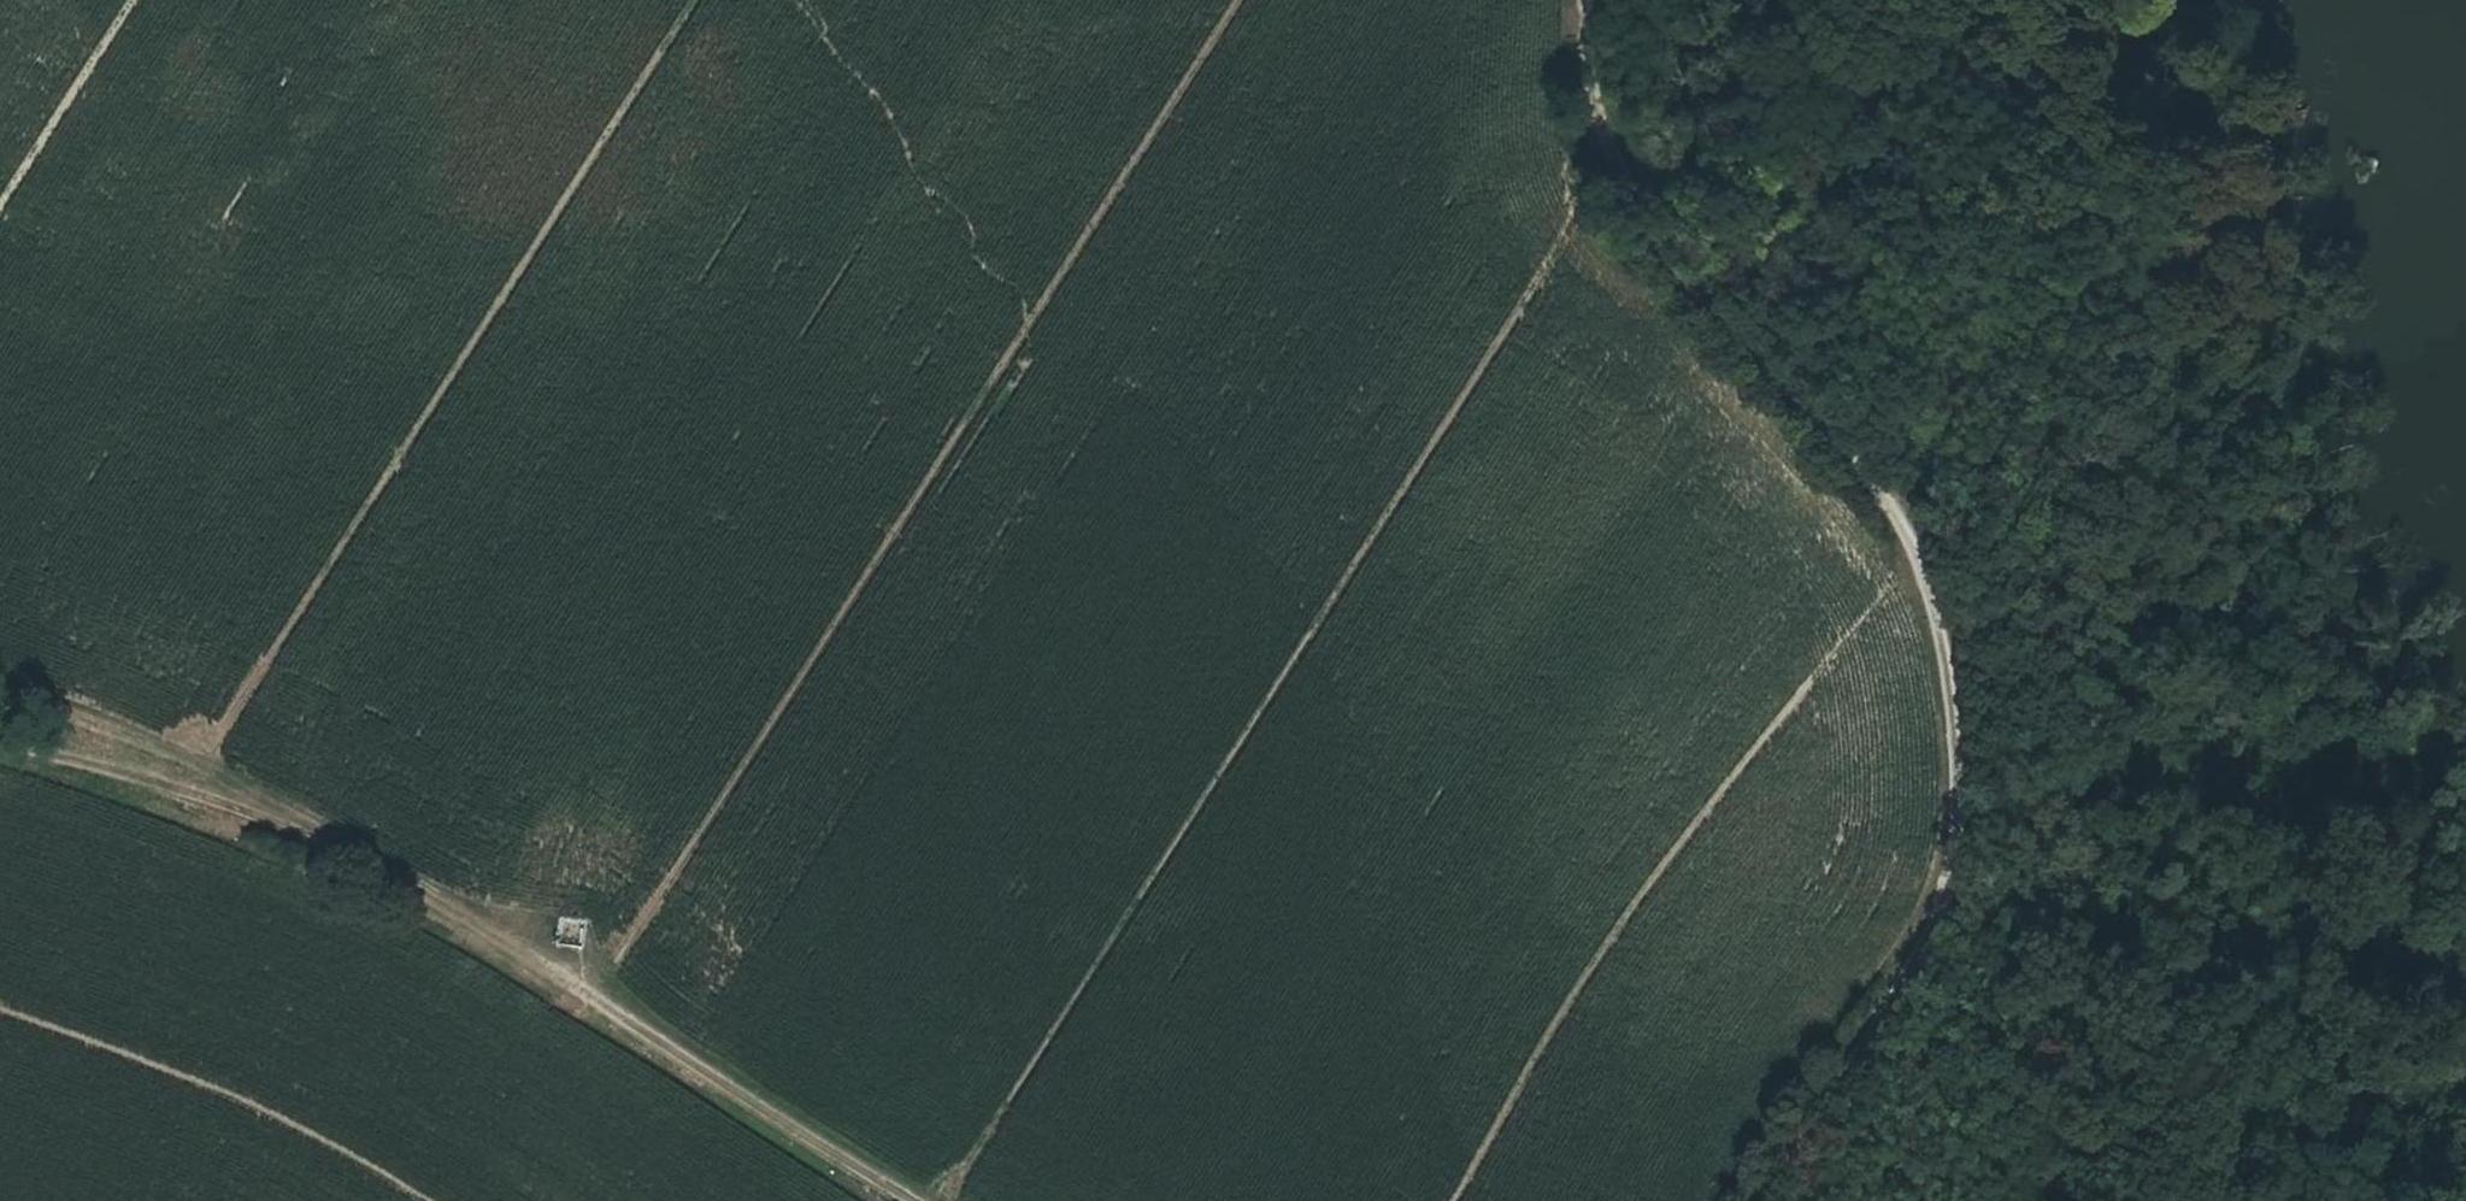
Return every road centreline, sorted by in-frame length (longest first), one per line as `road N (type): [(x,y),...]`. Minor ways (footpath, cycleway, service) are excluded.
road 1 (track): [(1764,1200),(1956,890),(1955,724),(1944,635),(1886,500),(1653,241),(1589,104),(1588,0)]
road 2 (track): [(903,1200),(352,858),(0,729)]

